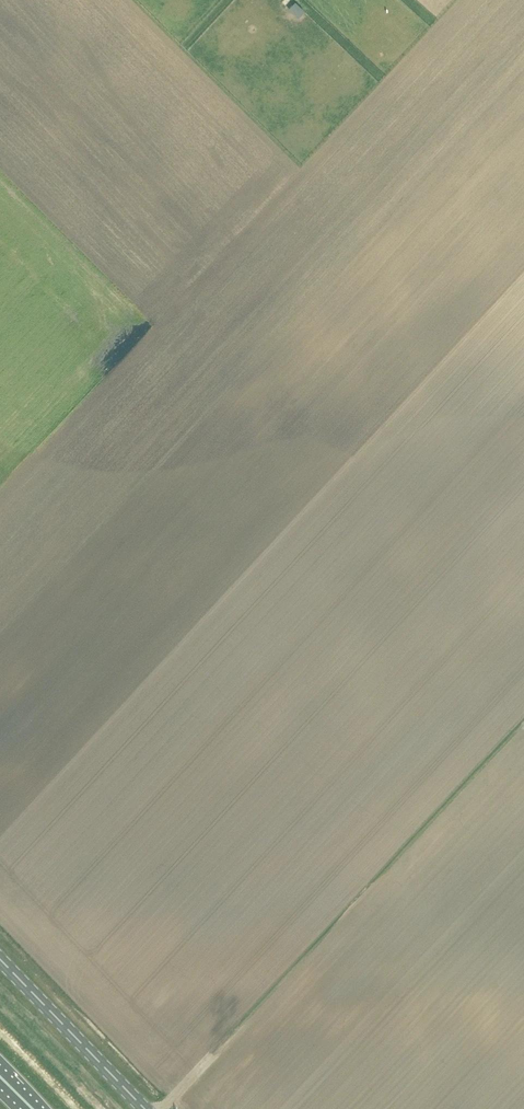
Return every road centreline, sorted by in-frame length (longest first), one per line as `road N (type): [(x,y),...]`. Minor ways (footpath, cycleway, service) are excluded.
road 1 (secondary): [(143,1108),(0,961)]

